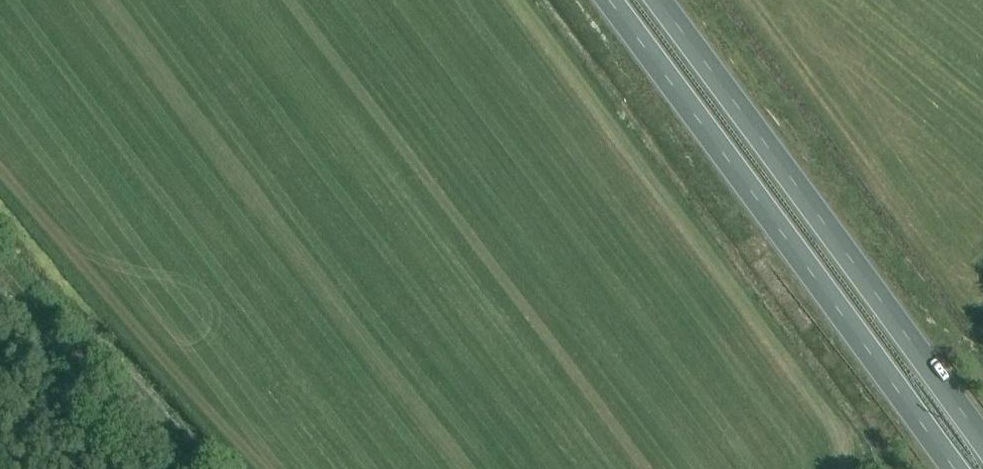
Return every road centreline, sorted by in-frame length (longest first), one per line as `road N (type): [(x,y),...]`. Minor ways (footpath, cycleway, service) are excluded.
road 1 (trunk): [(609,0),(954,468)]
road 2 (trunk): [(982,440),(659,0)]

